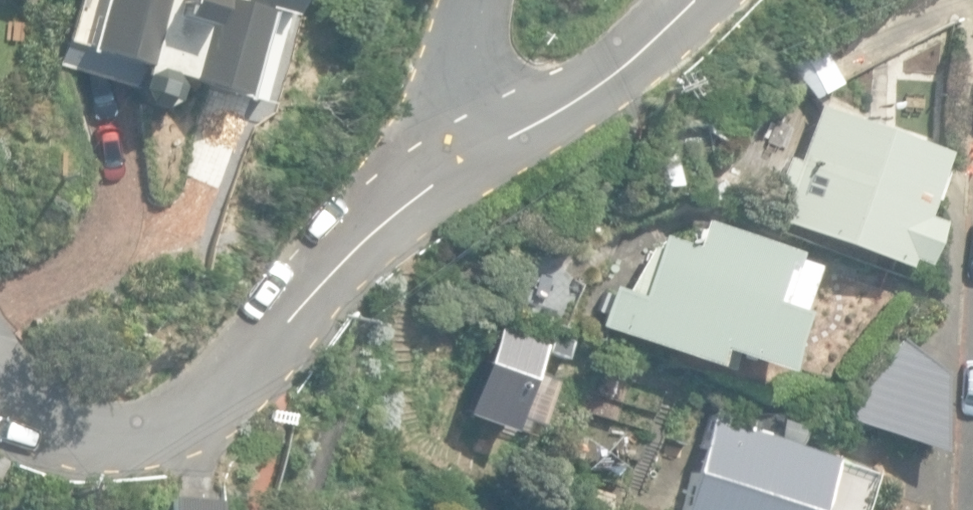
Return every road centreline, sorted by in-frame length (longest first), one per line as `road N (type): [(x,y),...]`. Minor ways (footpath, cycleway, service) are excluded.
road 1 (residential): [(431,186),(328,275),(238,387),(157,440),(52,434),(0,391)]
road 2 (residential): [(693,0),(627,65),(431,186)]
road 3 (residential): [(431,186),(478,0)]

